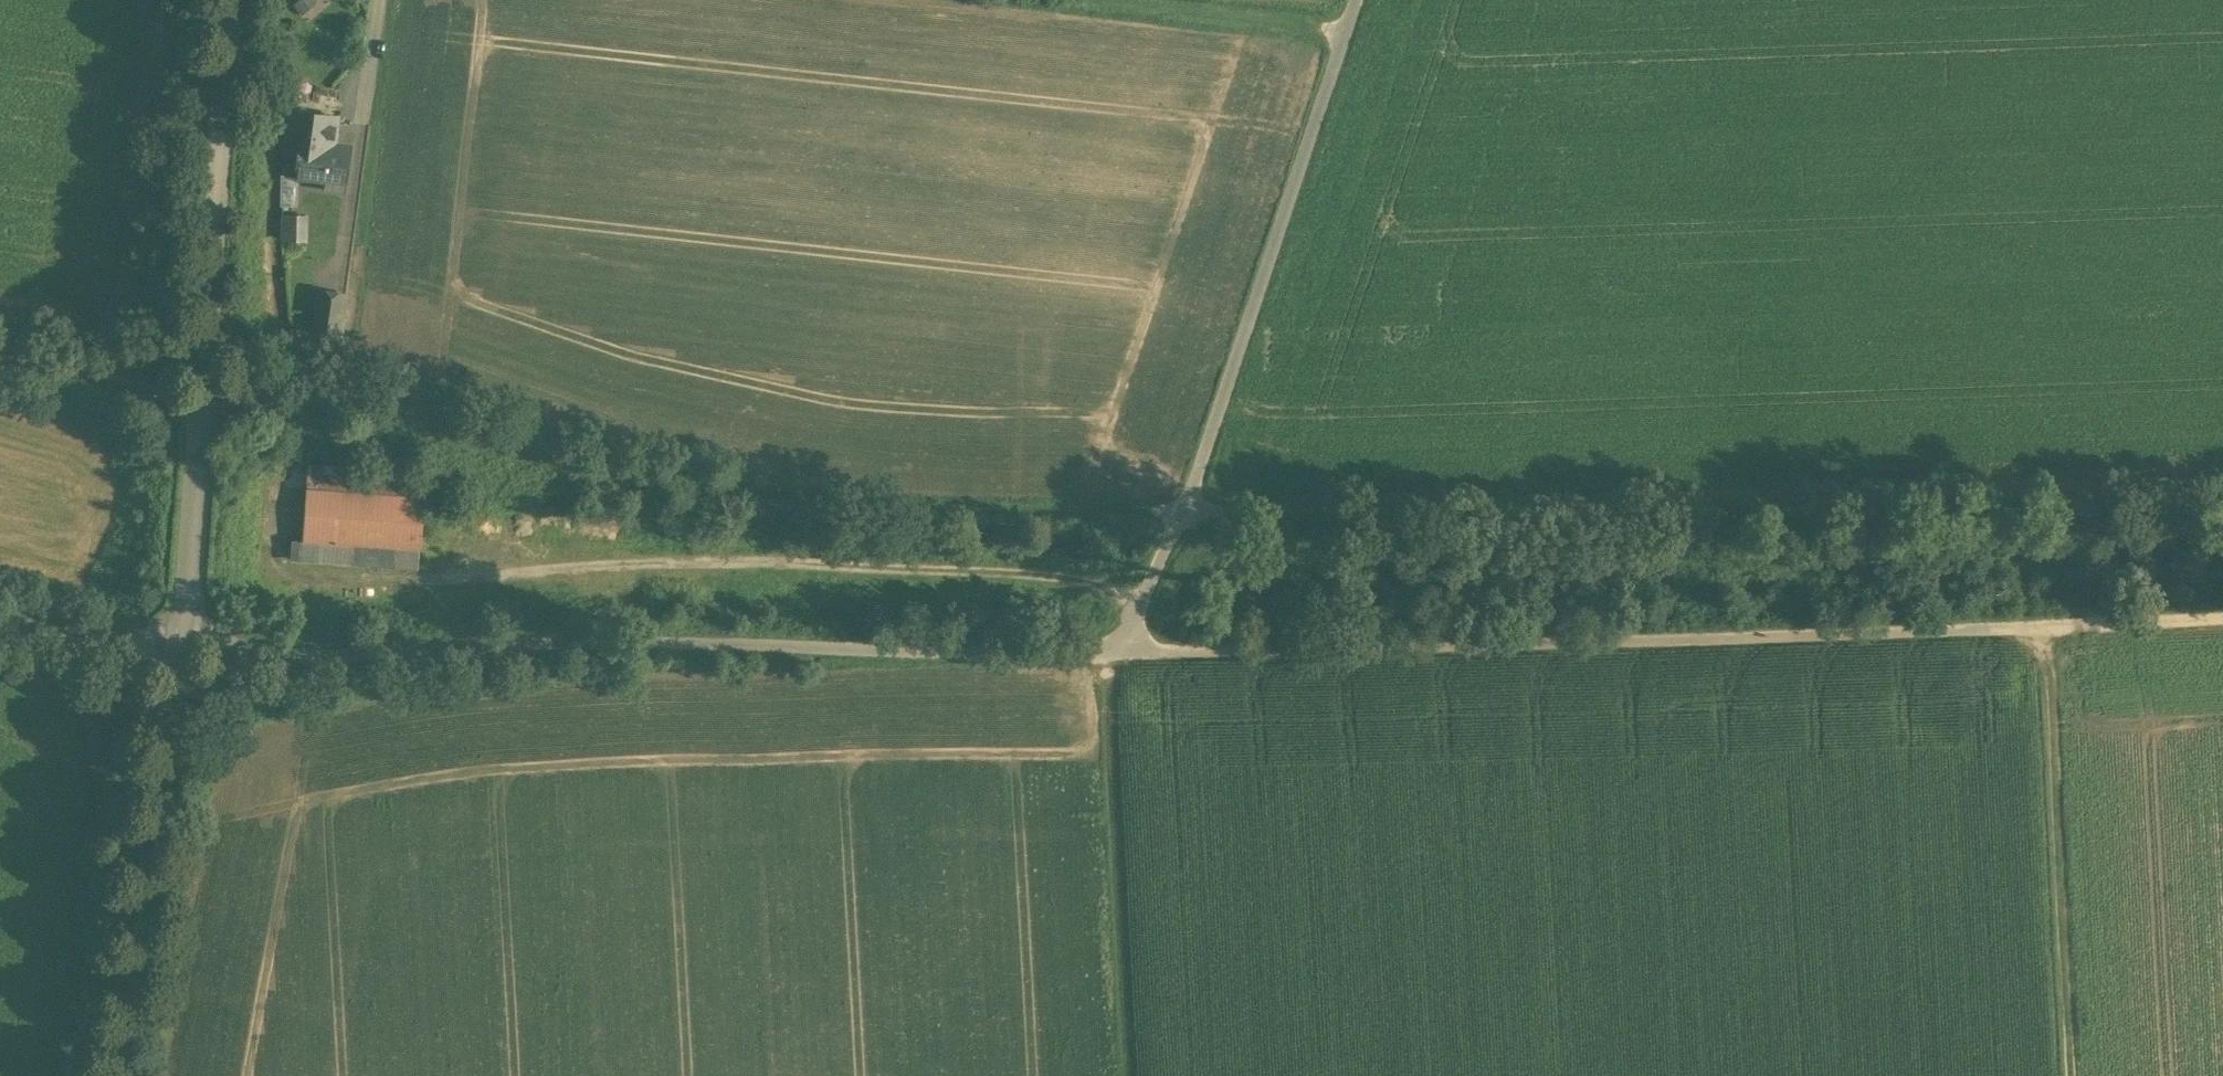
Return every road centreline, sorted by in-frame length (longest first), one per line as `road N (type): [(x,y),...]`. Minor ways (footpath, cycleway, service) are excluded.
road 1 (track): [(0,614),(128,640),(317,656),(695,641),(1119,651),(2222,618)]
road 2 (track): [(205,389),(663,480),(807,497),(1275,511),(2222,480)]
road 3 (track): [(1354,0),(1184,510),(1119,651),(1140,1075)]
road 4 (residential): [(231,0),(181,646)]
road 5 (track): [(2047,628),(2070,1075)]
road 6 (tertiary): [(181,646),(117,1075)]
road 7 (track): [(1092,0),(1344,30)]
road 8 (track): [(205,389),(0,349)]

